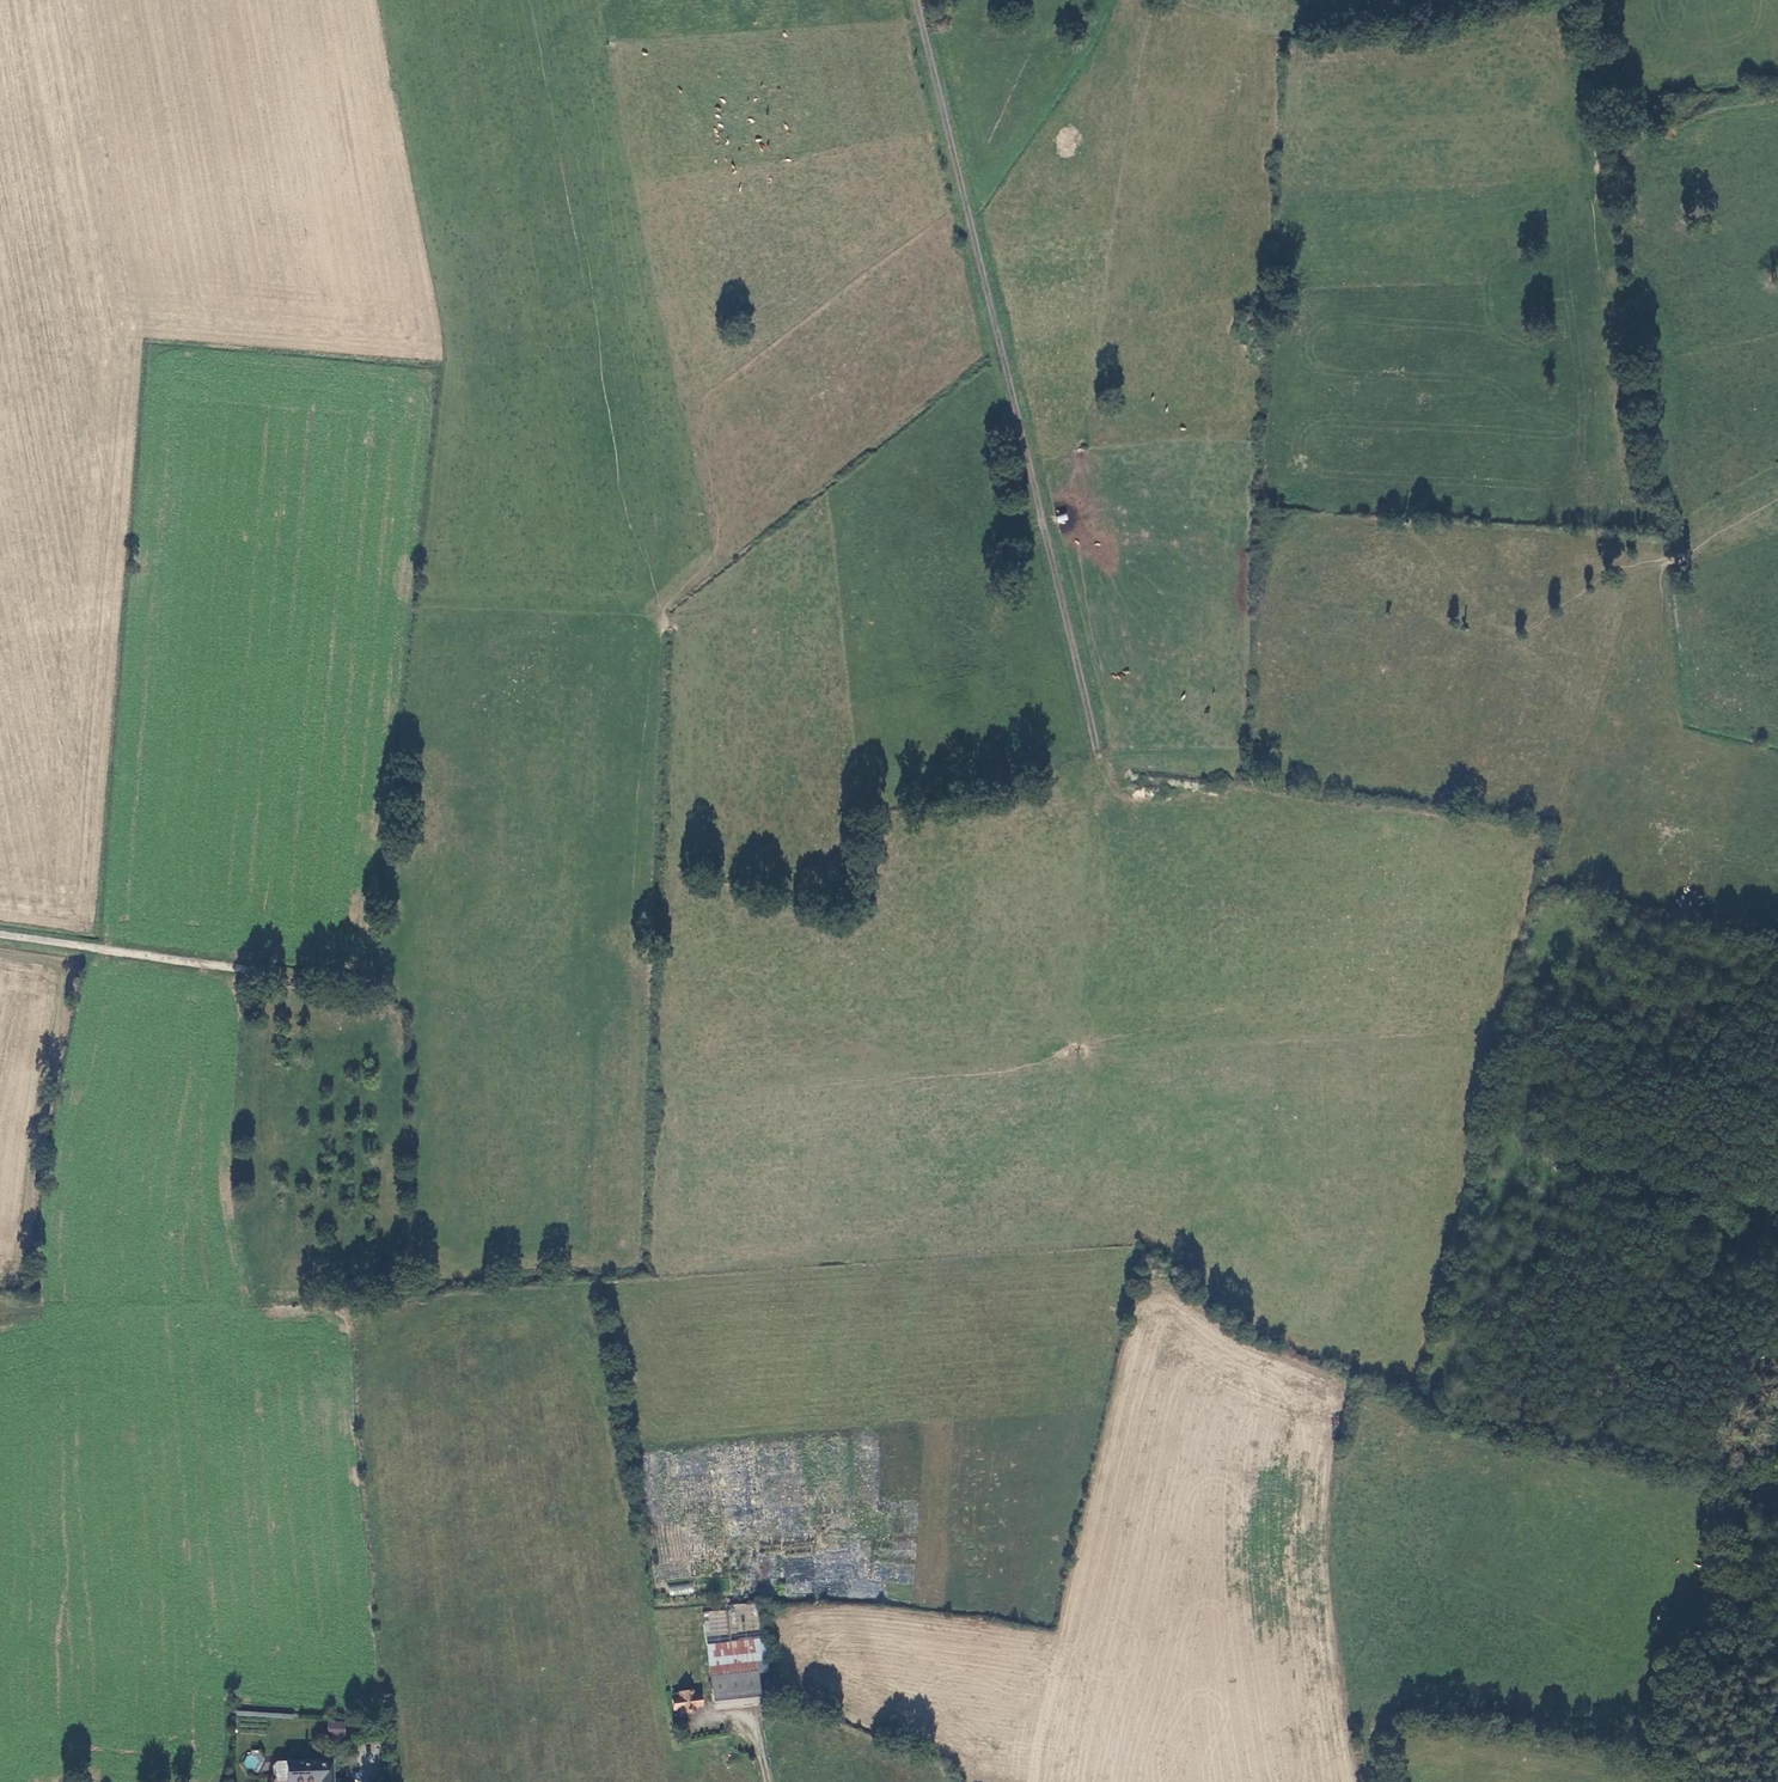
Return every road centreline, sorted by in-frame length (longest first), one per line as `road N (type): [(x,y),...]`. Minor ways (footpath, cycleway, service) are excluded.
road 1 (track): [(0,939),(339,982)]

